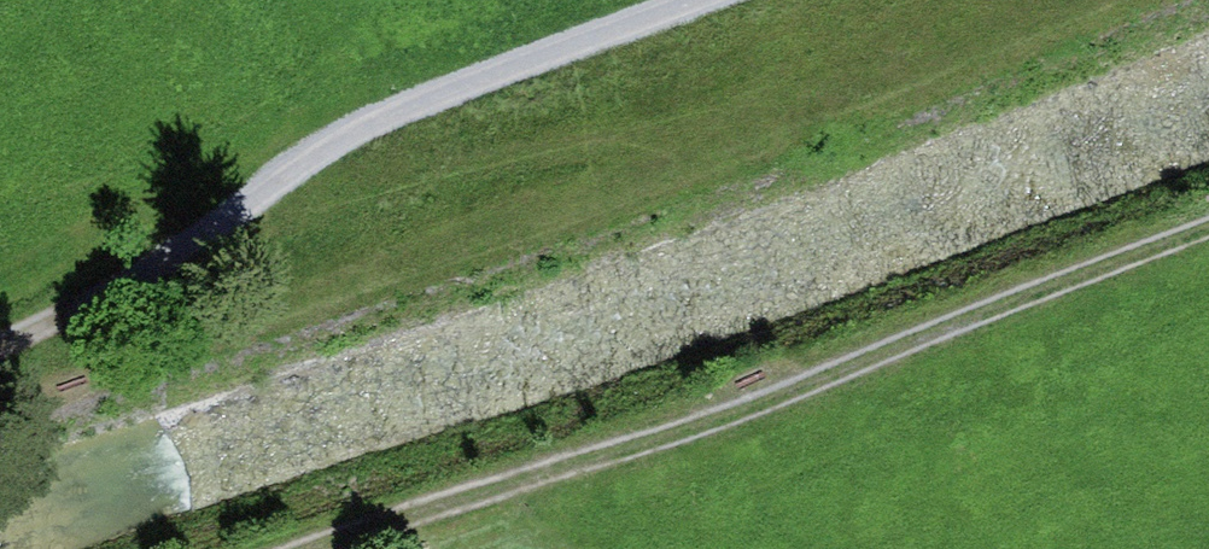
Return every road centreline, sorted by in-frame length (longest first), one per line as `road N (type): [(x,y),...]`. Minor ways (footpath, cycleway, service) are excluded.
road 1 (track): [(322,548),(737,416),(1208,232)]
road 2 (track): [(0,358),(109,300),(322,152),(748,0)]

